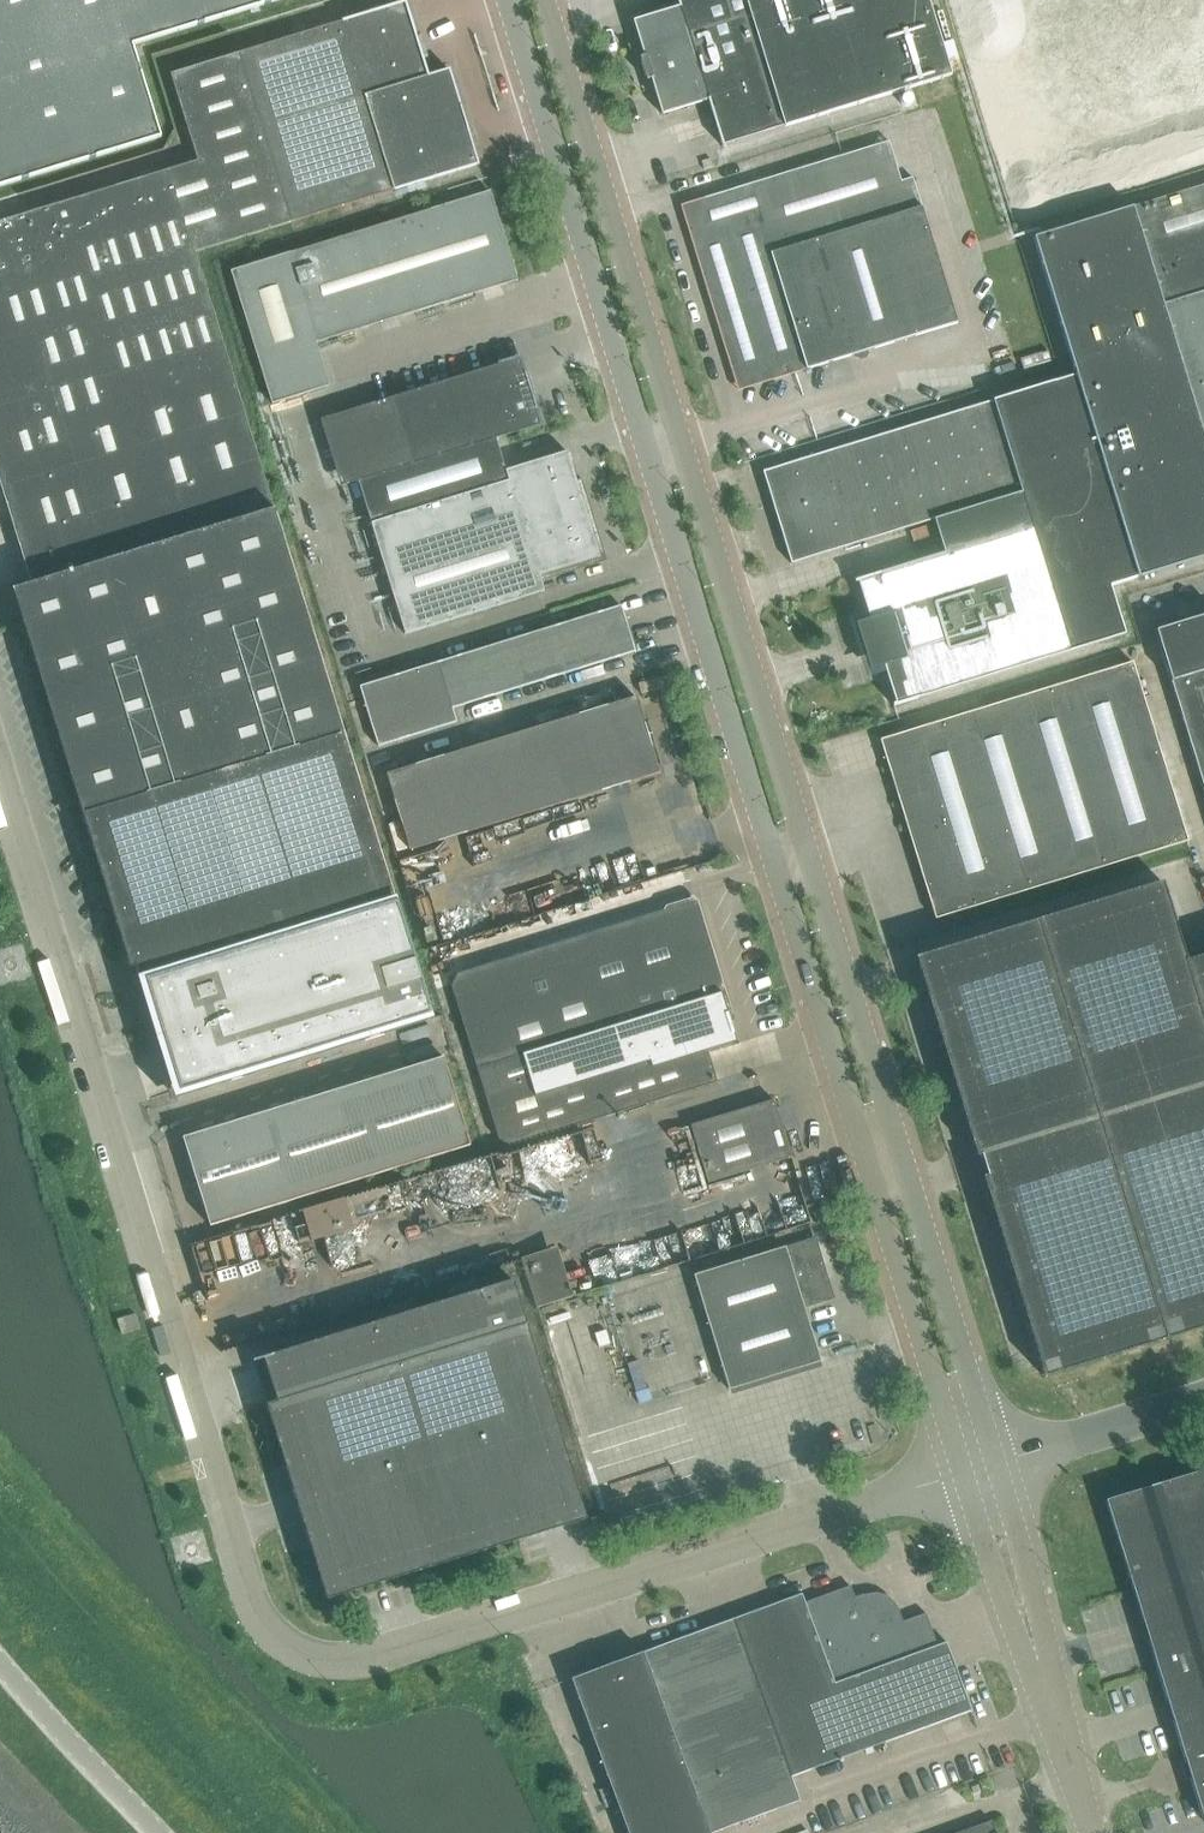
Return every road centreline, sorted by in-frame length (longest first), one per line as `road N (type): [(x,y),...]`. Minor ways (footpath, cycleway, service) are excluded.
road 1 (unclassified): [(959,1477),(347,1659),(315,1659),(272,1634),(258,1613),(0,783)]
road 2 (unclassified): [(508,0),(959,1477)]
road 3 (unclassified): [(1003,1462),(547,0)]
road 4 (tertiary): [(156,1832),(0,1663)]
road 5 (unclassified): [(1025,1617),(1094,1832)]
road 6 (unclassified): [(1203,1403),(1003,1462)]
road 7 (unclassified): [(1025,1617),(1025,1536),(1003,1462)]
road 8 (unclassified): [(959,1477),(984,1553),(1025,1617)]

